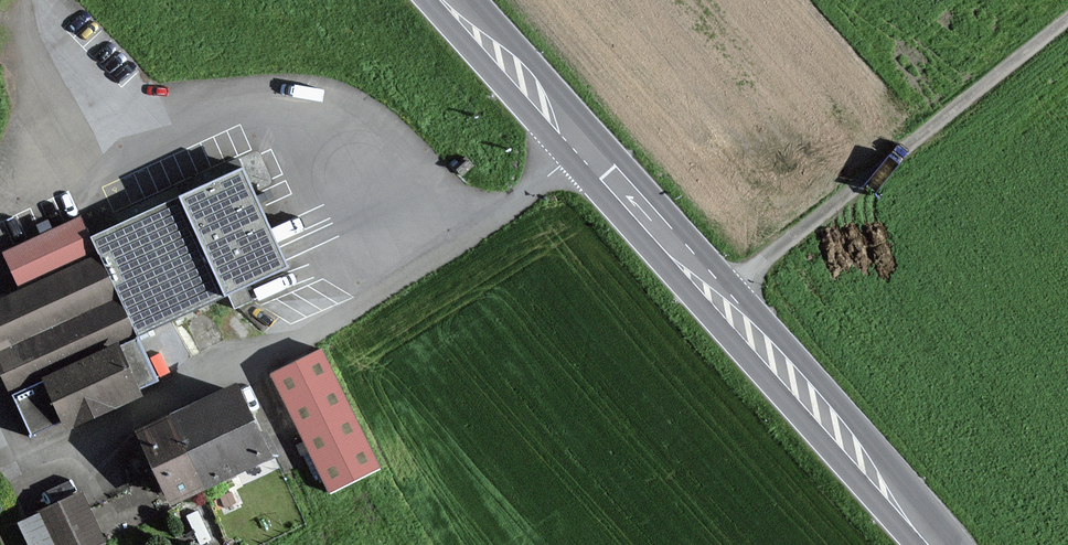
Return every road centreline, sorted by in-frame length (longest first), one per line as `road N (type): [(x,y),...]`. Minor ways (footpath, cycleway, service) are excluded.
road 1 (unclassified): [(1067,21),(716,298)]
road 2 (primary): [(443,0),(716,298)]
road 3 (primary): [(716,298),(932,544)]

